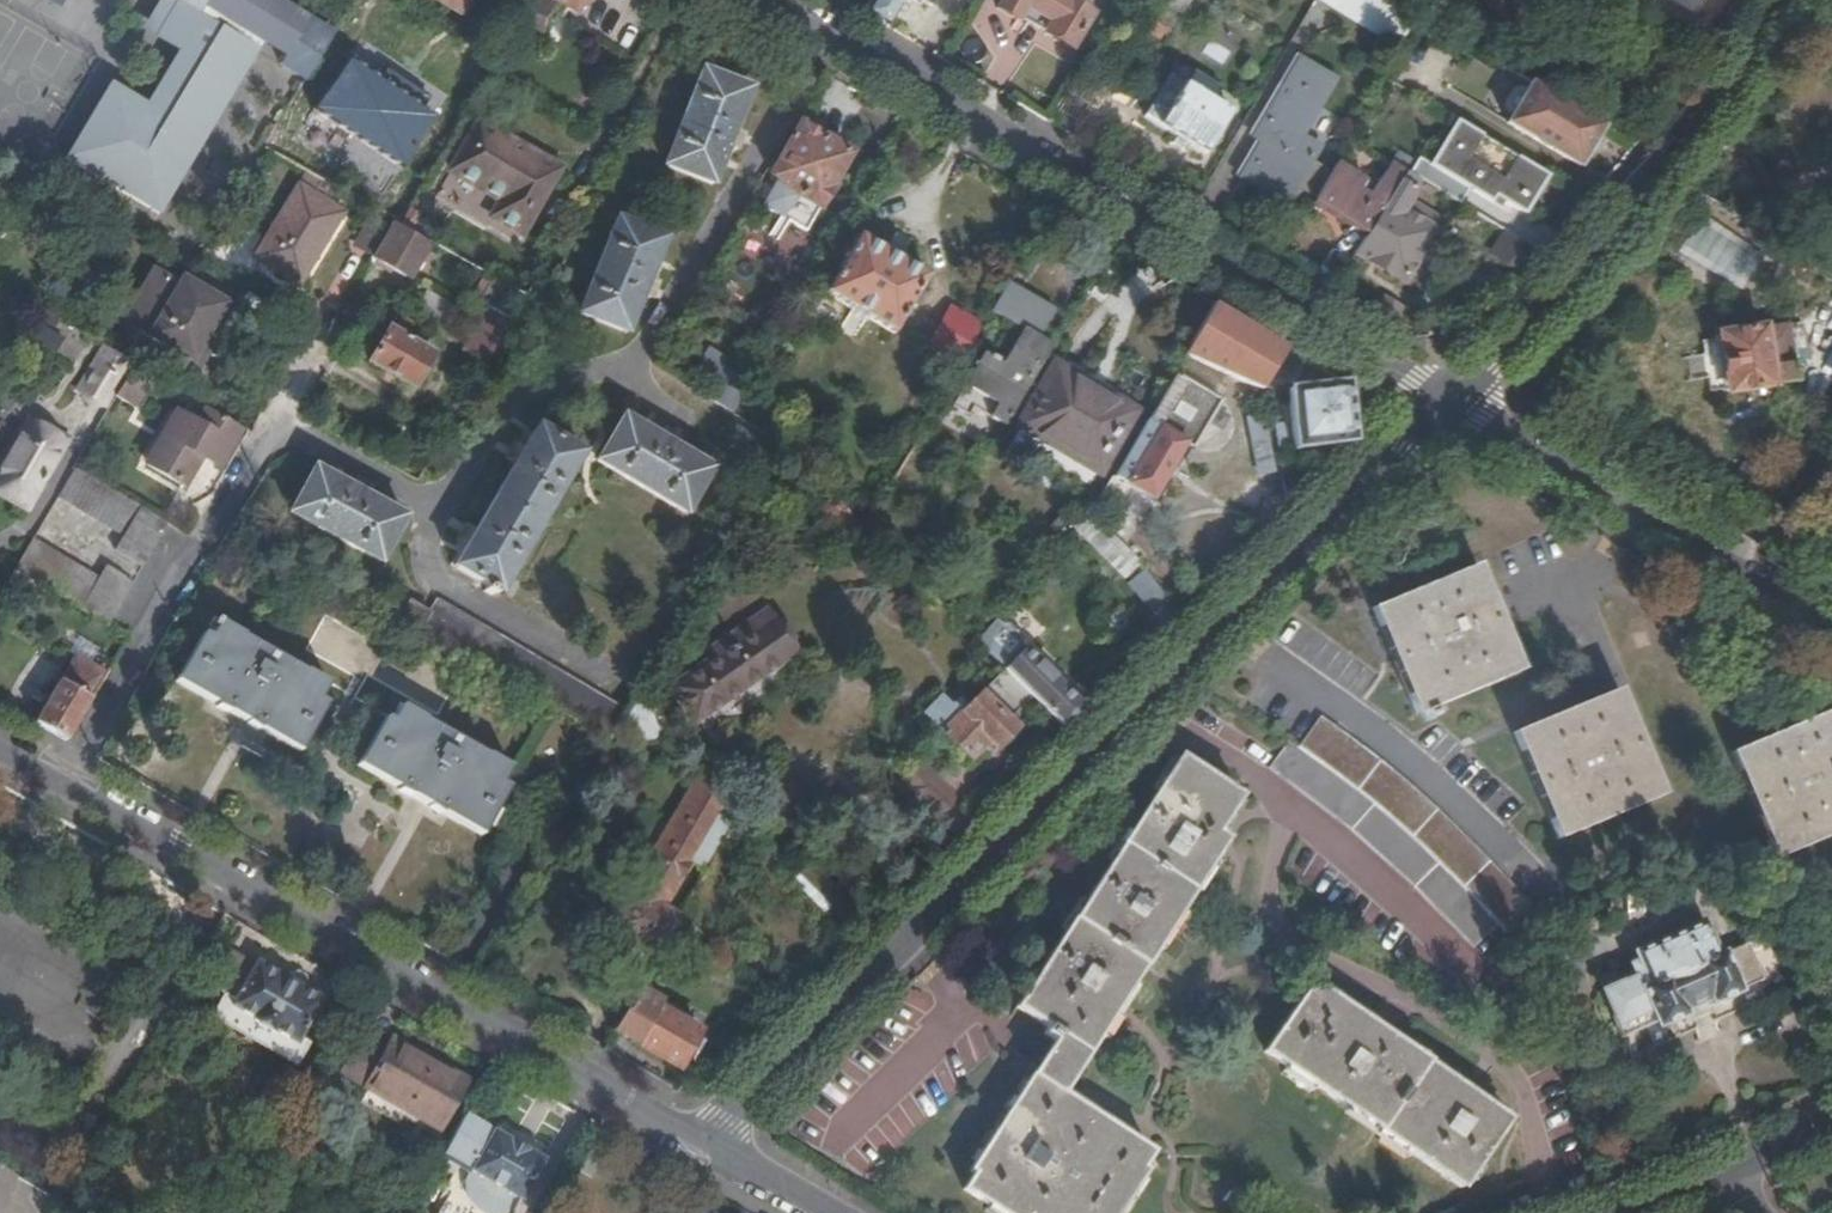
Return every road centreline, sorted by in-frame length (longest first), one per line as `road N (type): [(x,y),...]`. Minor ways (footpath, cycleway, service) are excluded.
road 1 (unclassified): [(1441,408),(898,944),(705,1147)]
road 2 (residential): [(1441,408),(1408,379),(781,0)]
road 3 (unclassified): [(63,781),(705,1147)]
road 4 (unclassified): [(1777,0),(1707,105),(1599,238),(1441,408)]
road 5 (unclassified): [(63,781),(326,330)]
road 6 (residential): [(1831,639),(1441,408)]
road 7 (unclassified): [(705,1147),(820,1212)]

